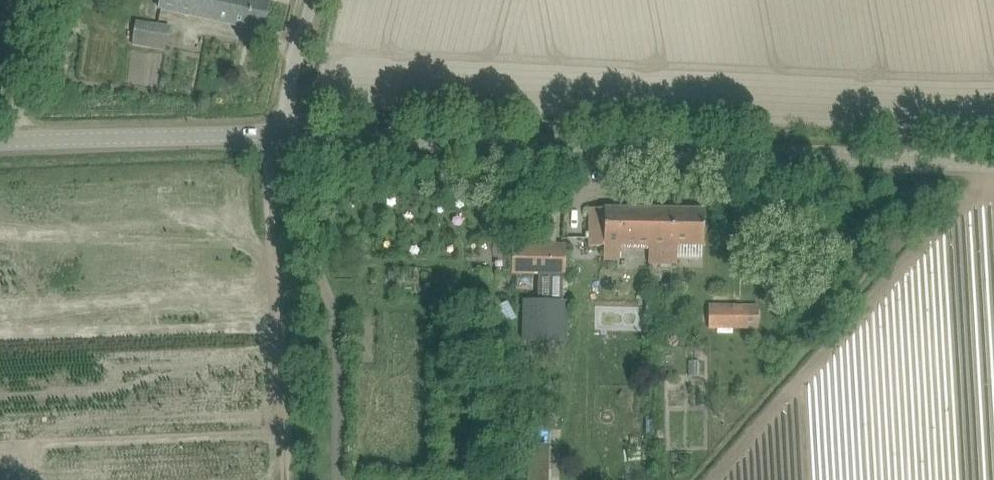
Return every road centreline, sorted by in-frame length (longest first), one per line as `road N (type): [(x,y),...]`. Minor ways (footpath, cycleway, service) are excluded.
road 1 (unclassified): [(285,135),(993,166)]
road 2 (unclassified): [(0,147),(285,135)]
road 3 (unclassified): [(285,135),(313,0)]

